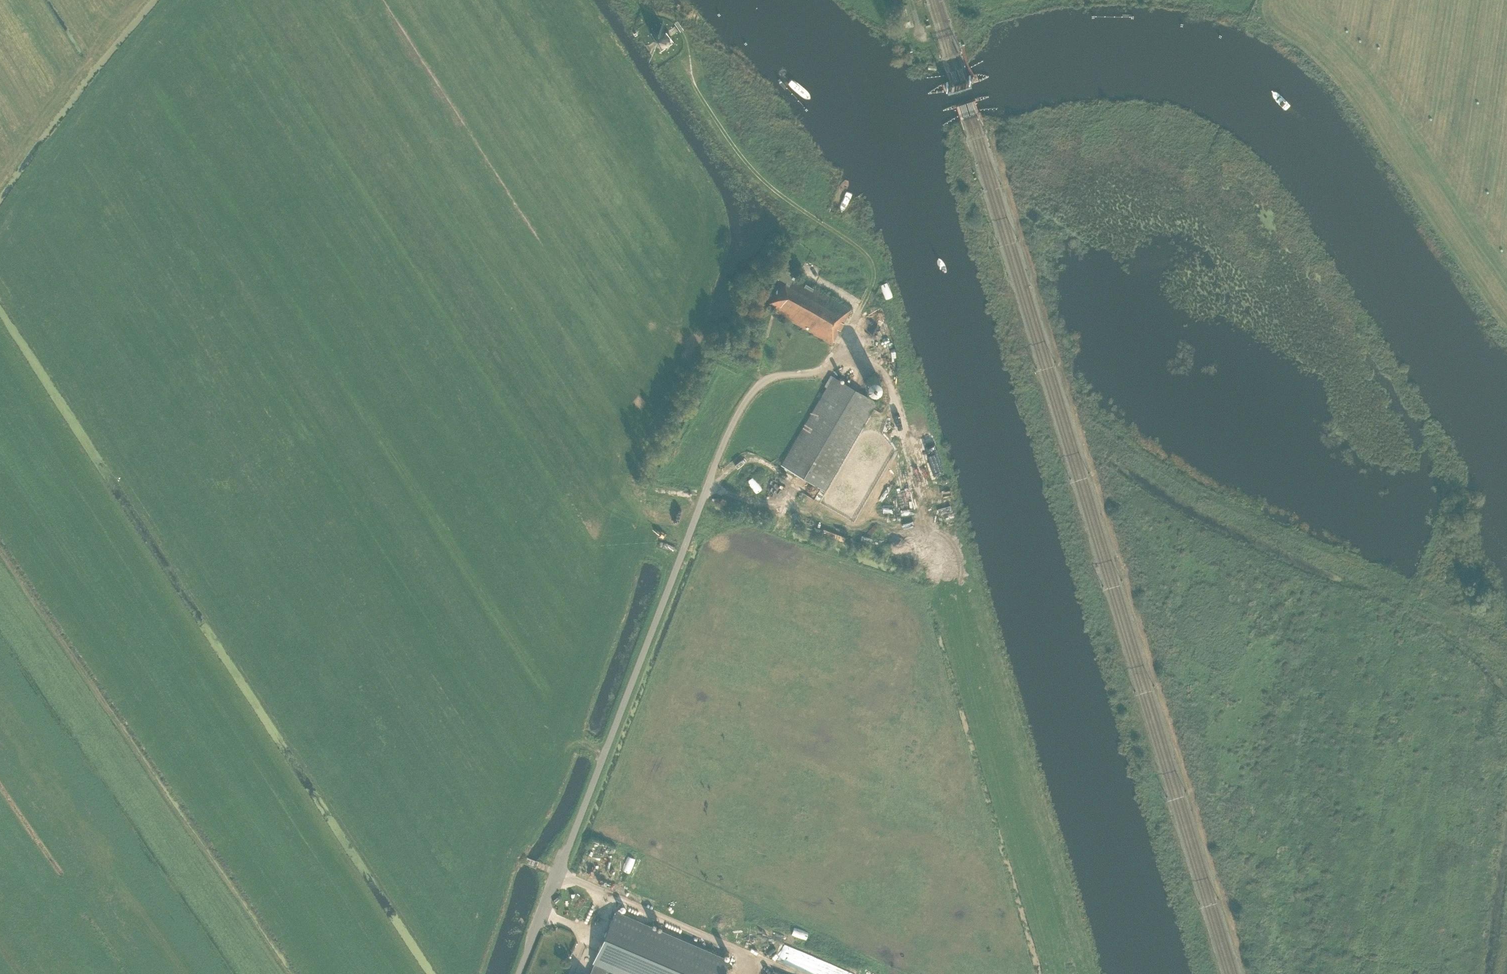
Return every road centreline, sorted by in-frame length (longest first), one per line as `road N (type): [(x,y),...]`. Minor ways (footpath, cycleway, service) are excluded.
road 1 (unclassified): [(520,973),(740,409),(759,388),(834,369)]
road 2 (track): [(873,290),(868,259),(774,193),(733,147),(688,77),(684,33)]

